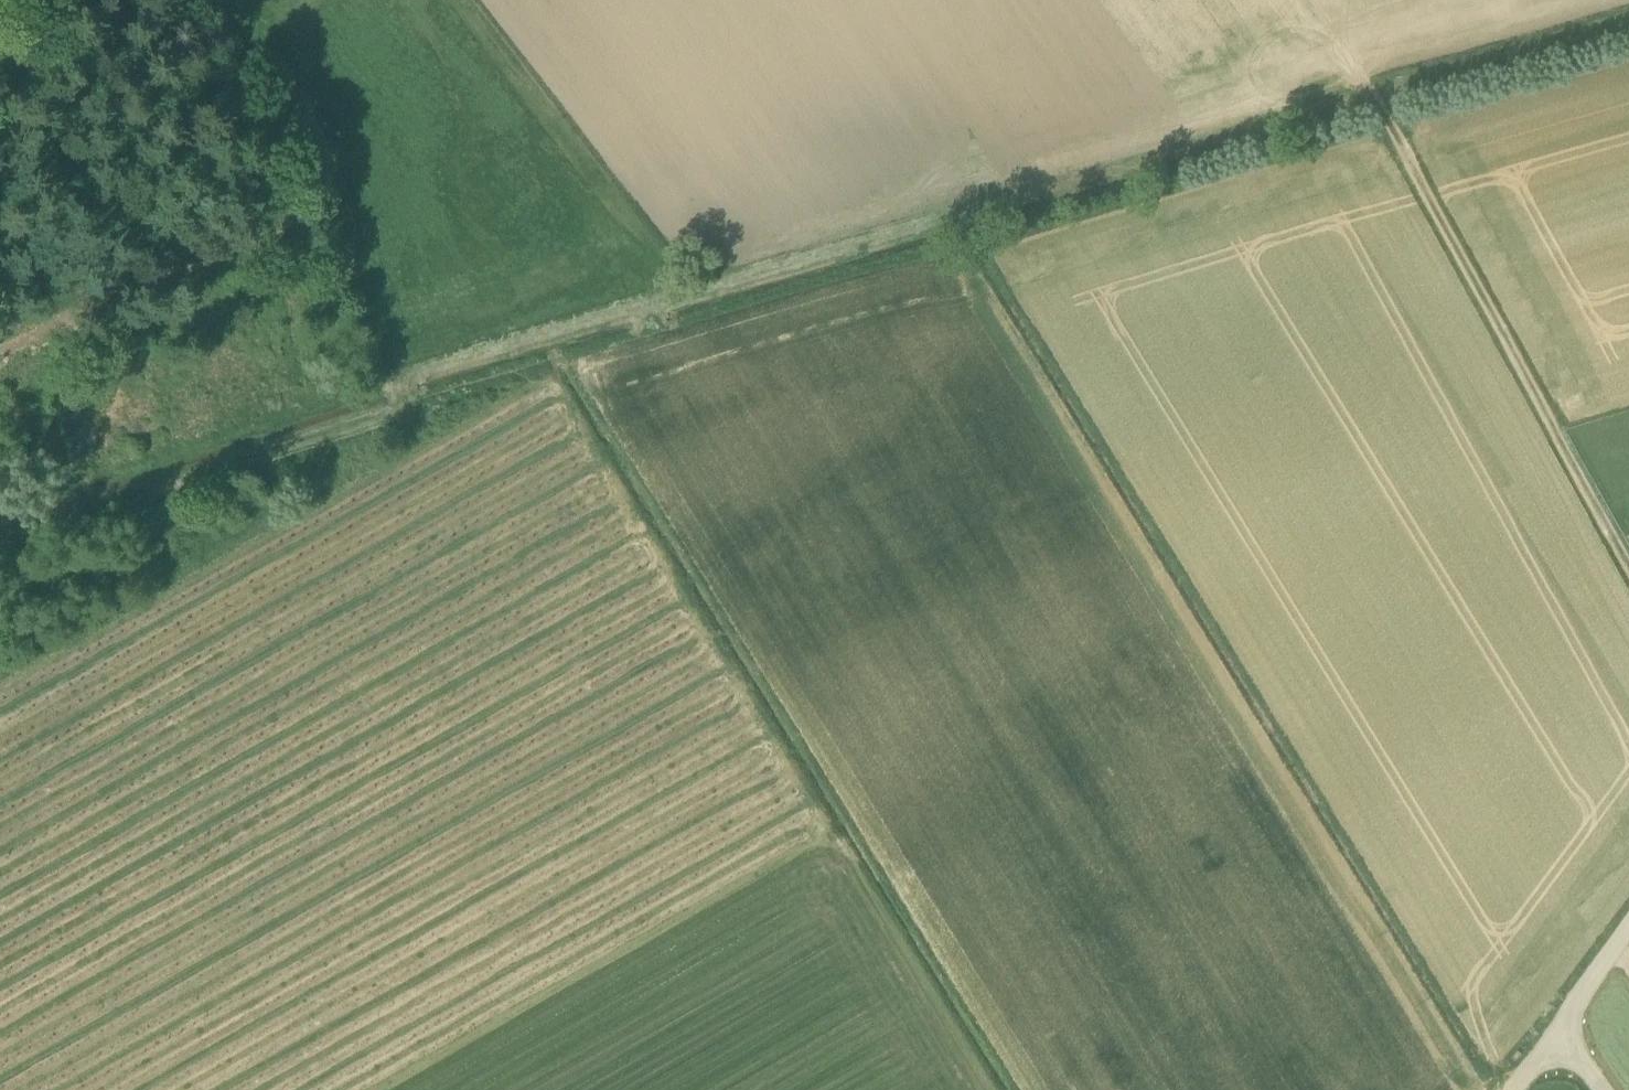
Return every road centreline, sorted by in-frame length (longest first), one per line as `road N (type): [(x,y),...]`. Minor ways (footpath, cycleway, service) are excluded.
road 1 (track): [(1368,91),(1628,569)]
road 2 (unclassified): [(1552,1039),(1628,929)]

